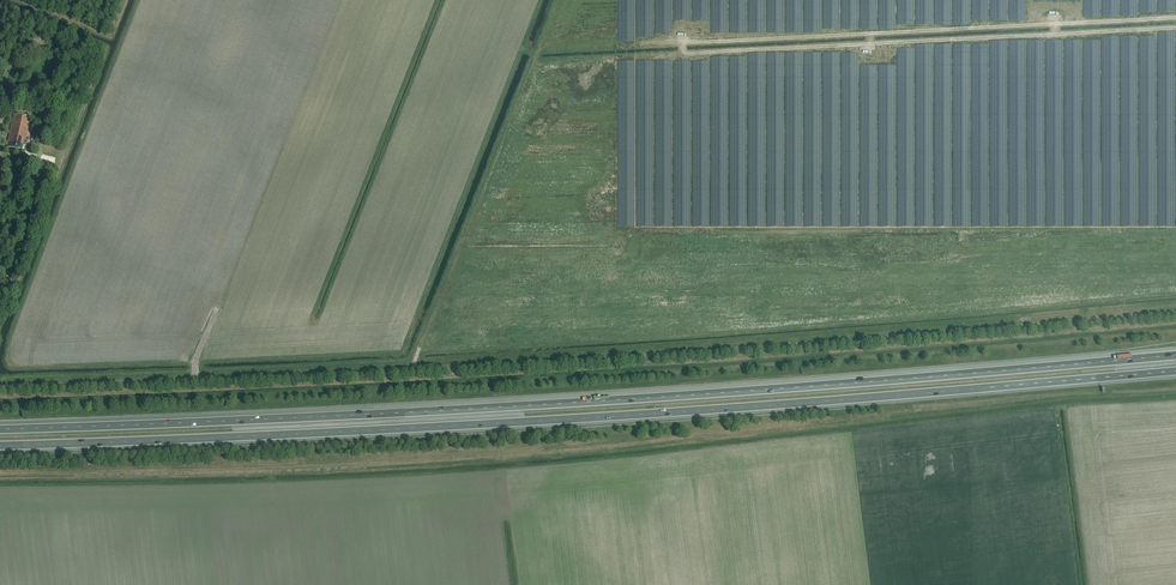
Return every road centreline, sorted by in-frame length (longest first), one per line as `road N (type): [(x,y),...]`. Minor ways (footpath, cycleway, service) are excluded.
road 1 (unclassified): [(0,387),(321,375),(1175,312)]
road 2 (motorway): [(1175,355),(501,407),(0,430)]
road 3 (motorway): [(0,445),(504,423),(1175,372)]

